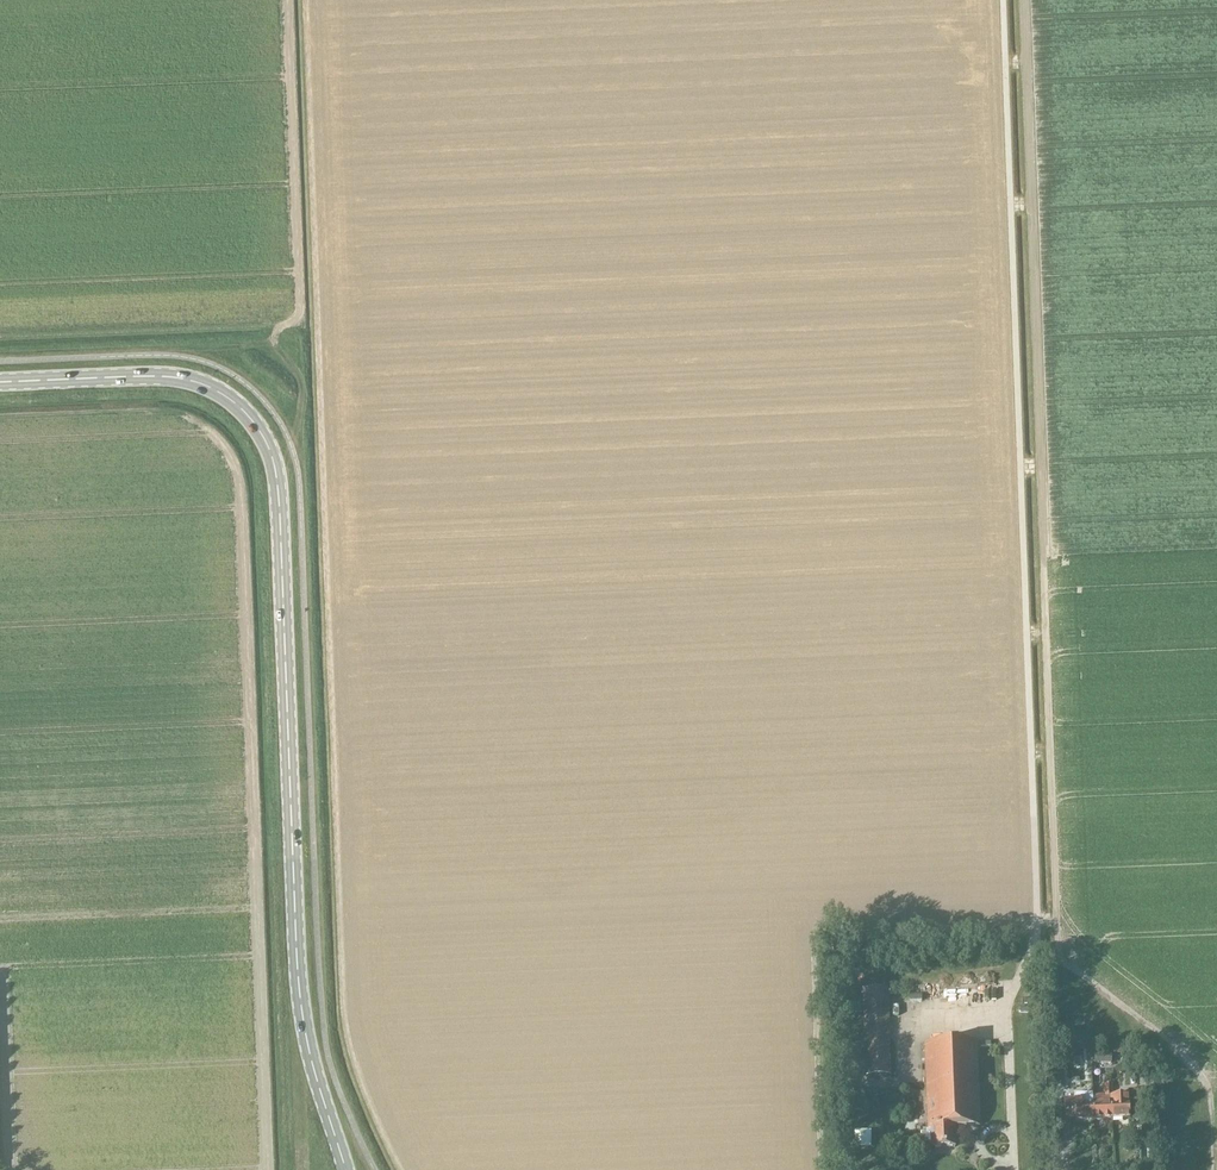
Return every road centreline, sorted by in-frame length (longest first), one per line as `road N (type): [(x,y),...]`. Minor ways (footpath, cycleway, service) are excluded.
road 1 (tertiary): [(346,1169),(308,1046),(299,986),(278,494),(269,447),(240,407),(192,380),(0,382)]

